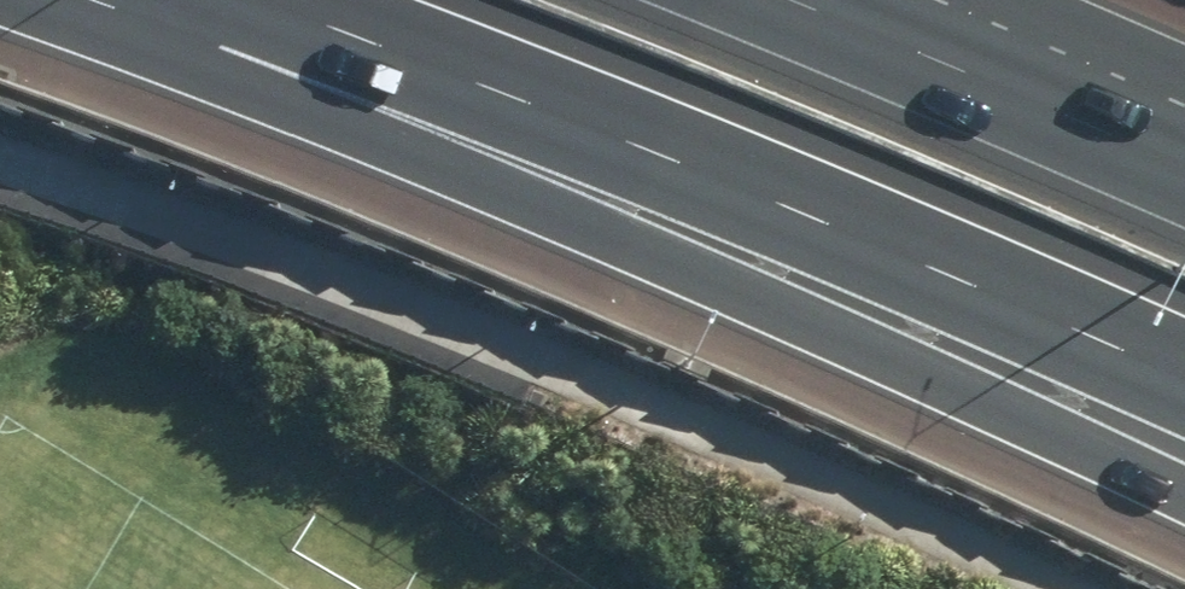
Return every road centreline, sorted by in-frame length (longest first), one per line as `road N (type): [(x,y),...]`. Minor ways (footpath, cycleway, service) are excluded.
road 1 (motorway): [(1184,506),(820,329),(232,85),(67,0)]
road 2 (motorway): [(1184,376),(640,154),(218,0)]
road 3 (motorway): [(766,0),(1184,171)]

